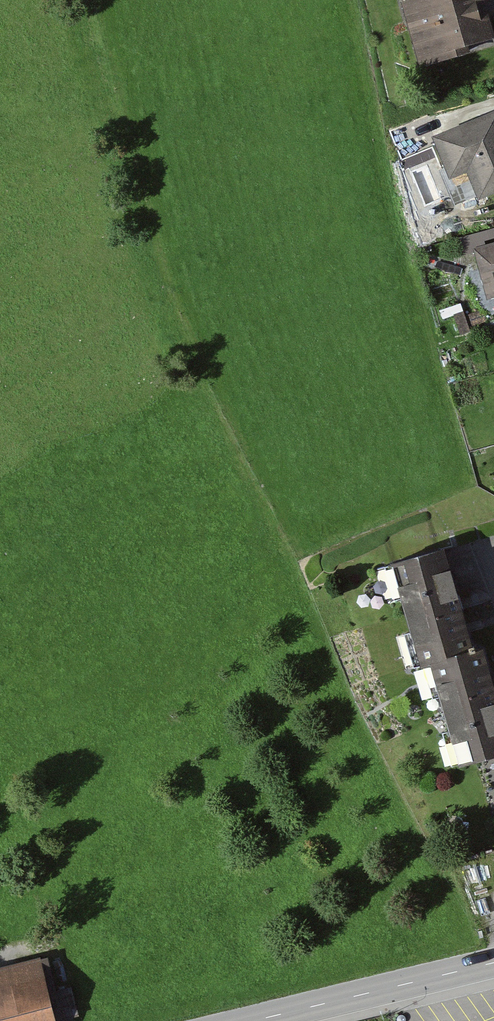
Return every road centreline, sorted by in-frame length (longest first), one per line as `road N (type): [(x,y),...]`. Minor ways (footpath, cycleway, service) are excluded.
road 1 (tertiary): [(263,1020),(493,965)]

